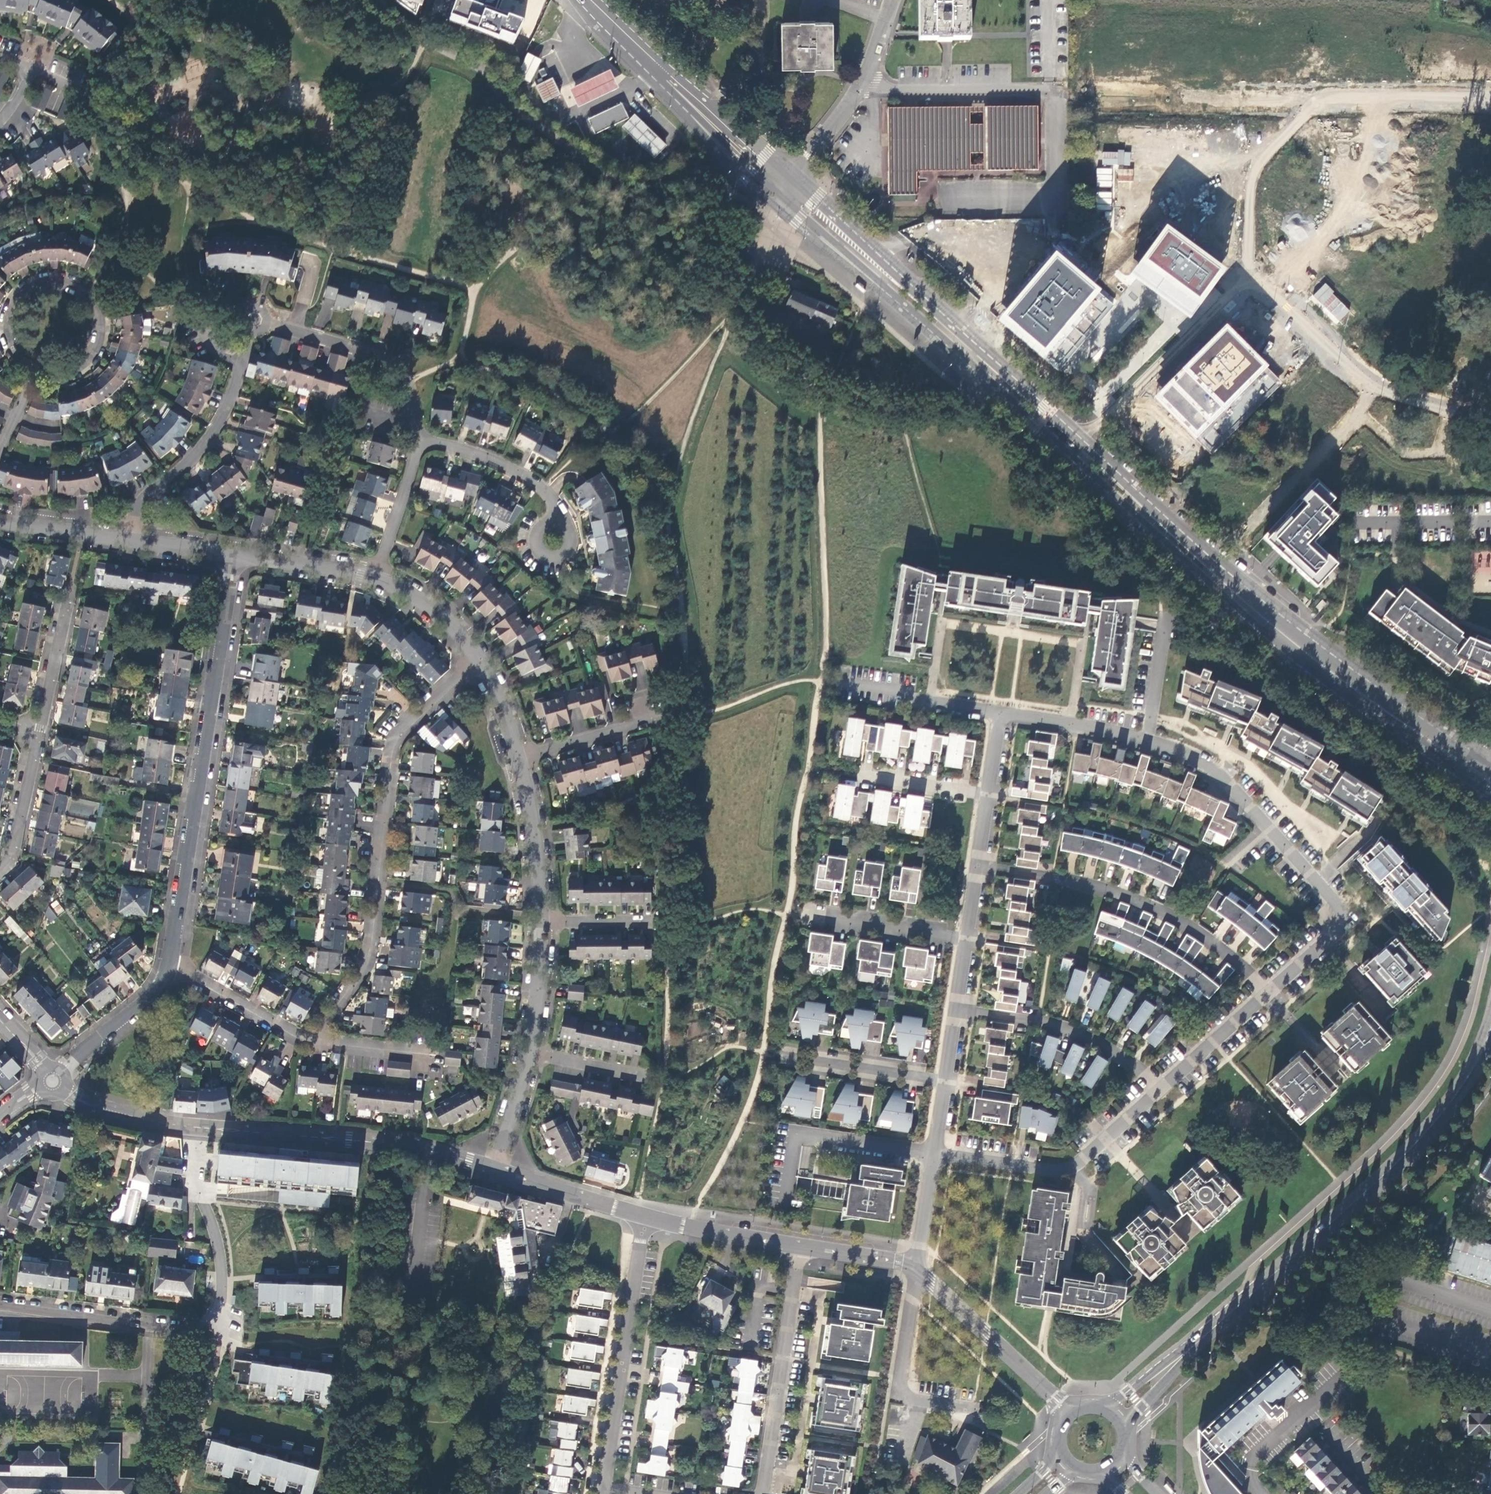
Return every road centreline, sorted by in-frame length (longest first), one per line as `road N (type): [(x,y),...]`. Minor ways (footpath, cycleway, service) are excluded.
road 1 (secondary): [(972,354),(979,368),(1259,628),(1490,792)]
road 2 (residential): [(1000,712),(1147,740),(1224,778),(1351,919),(1269,991)]
road 3 (secondary): [(1490,770),(1271,614),(1077,441)]
road 4 (residential): [(1077,441),(1250,273),(1376,386),(1490,418)]
road 5 (residential): [(482,656),(396,738),(365,966),(316,1041)]
road 6 (residential): [(167,965),(230,557)]
road 7 (residential): [(1269,991),(1198,930),(1158,908),(1087,884),(979,866)]
road 8 (secondary): [(1473,1068),(1399,1159),(1254,1293)]
road 9 (residential): [(496,1169),(407,1145),(191,1127)]
road 10 (secondary): [(579,0),(785,191)]
road 11 (residential): [(604,1488),(644,1216)]
road 12 (residential): [(1159,1089),(1073,1166),(934,1154)]
road 13 (residential): [(801,1246),(760,1493)]
road 14 (secondary): [(785,191),(972,354)]
road 15 (residential): [(254,337),(203,445),(141,501),(134,538)]
road 16 (residential): [(0,1305),(224,1332)]
road 17 (residential): [(895,0),(873,72),(785,191)]
road 18 (residential): [(1159,1089),(1082,1035),(958,1009)]
road 19 (unknown): [(862,86),(884,94),(1079,95)]
road 20 (residential): [(424,441),(396,359),(276,325)]
road 21 (residential): [(1069,1413),(917,1267)]
road 22 (residential): [(191,1127),(223,1270),(224,1332)]
road 23 (secondary): [(1124,1428),(1254,1293)]
road 24 (secondary): [(1254,1293),(1107,1409)]
road 25 (residential): [(809,767),(989,794)]
road 26 (residential): [(833,686),(1000,712)]
road 27 (residential): [(968,938),(802,916)]
road 28 (residential): [(316,1041),(167,965)]
road 29 (residential): [(546,916),(525,751)]
road 30 (residential): [(560,520),(535,482),(489,458),(424,441)]
road 31 (residential): [(947,1082),(785,1058)]
road 32 (residential): [(801,1246),(644,1216)]
road 33 (residential): [(644,1216),(496,1169)]
road 34 (residential): [(88,295),(53,283),(18,302),(9,335),(33,370)]
road 35 (residential): [(1269,991),(1159,1089)]
road 36 (residential): [(375,579),(230,557)]
road 37 (residential): [(375,579),(424,441)]
road 38 (residential): [(36,736),(69,595)]
road 39 (residential): [(934,1154),(793,1133)]
road 40 (residential): [(1490,520),(1348,522)]
road 41 (residential): [(0,870),(14,856),(36,736)]
road 42 (residential): [(525,751),(662,718)]
road 43 (residential): [(68,1063),(151,991),(167,965)]
road 44 (secondary): [(1077,441),(972,354)]
road 45 (residential): [(535,1051),(546,916)]
road 46 (residential): [(134,538),(0,522)]
road 47 (residential): [(482,656),(427,609),(375,579)]
road 48 (residential): [(33,370),(70,374),(95,354),(102,324),(88,295)]
road 49 (residential): [(316,1041),(345,1052),(441,1061)]
road 50 (residential): [(191,1127),(91,1106),(71,1092)]
road 51 (residential): [(496,1169),(535,1051)]
road 52 (residential): [(560,520),(533,531),(540,557),(569,553),(573,537),(566,524)]

